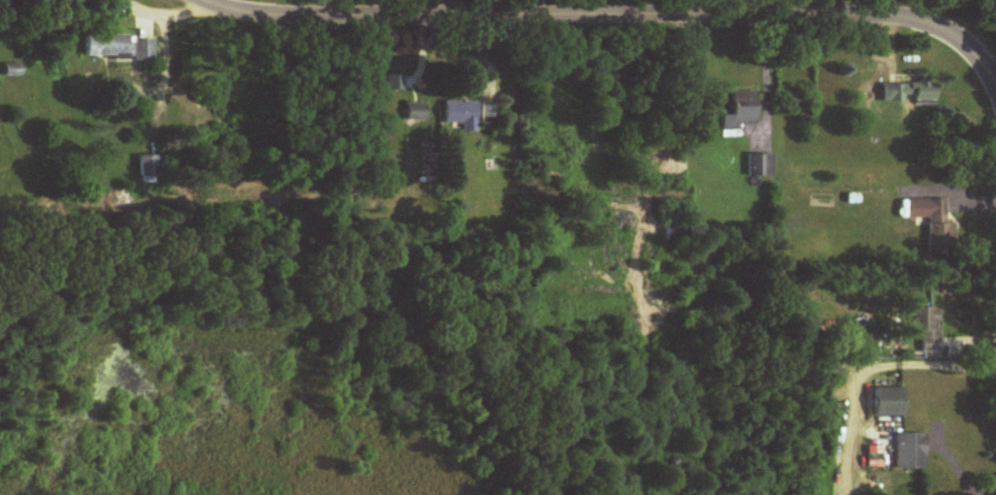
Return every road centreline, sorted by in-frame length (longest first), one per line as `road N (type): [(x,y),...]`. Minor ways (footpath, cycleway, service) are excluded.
road 1 (tertiary): [(194,0),(233,12),(332,18),(892,17),(951,39),(995,97)]

